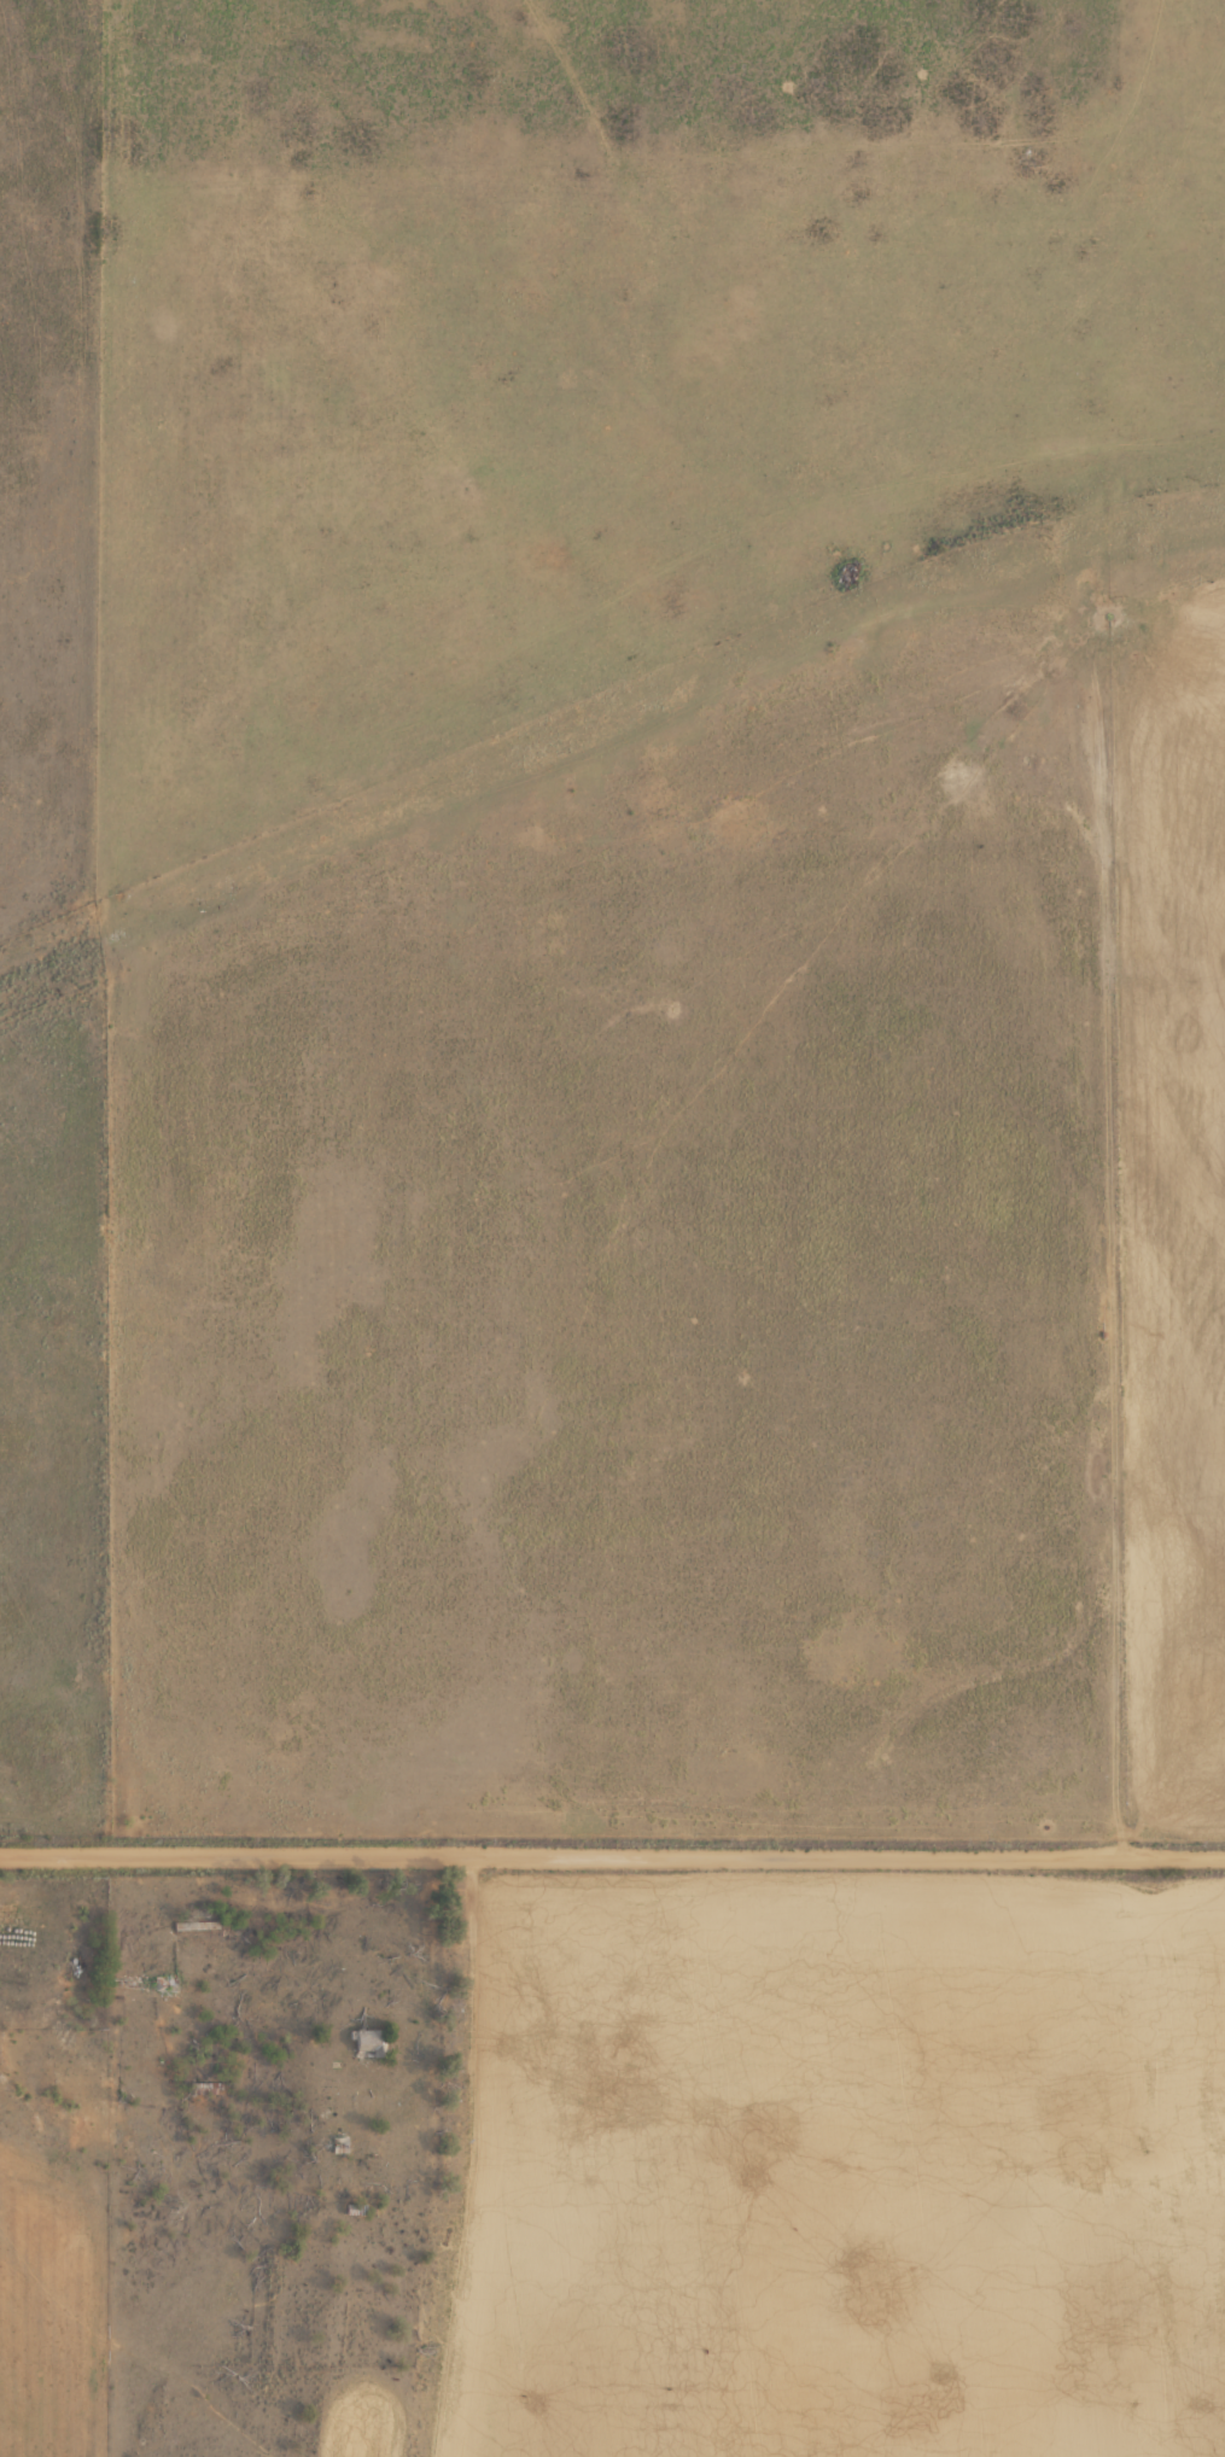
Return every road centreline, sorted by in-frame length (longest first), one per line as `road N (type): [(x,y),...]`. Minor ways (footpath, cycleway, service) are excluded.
road 1 (residential): [(1224,1857),(0,1856)]

